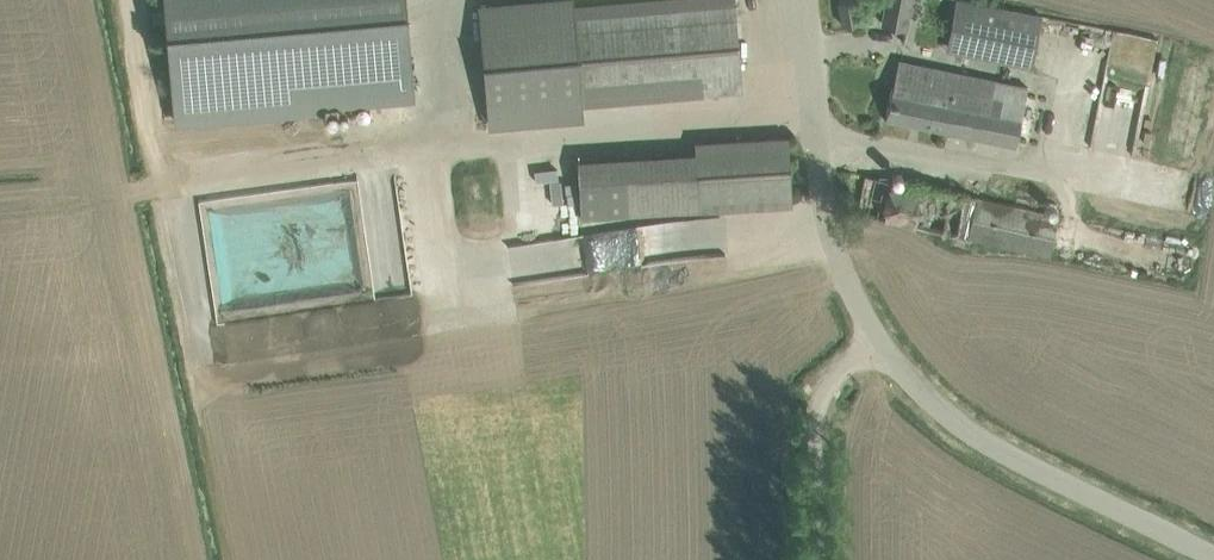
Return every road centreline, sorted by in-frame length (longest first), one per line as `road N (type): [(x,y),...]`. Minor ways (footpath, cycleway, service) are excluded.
road 1 (unclassified): [(1213,559),(943,413),(887,344)]
road 2 (unclassified): [(887,344),(848,248),(820,0)]
road 3 (unclassified): [(827,559),(834,397),(887,344)]

